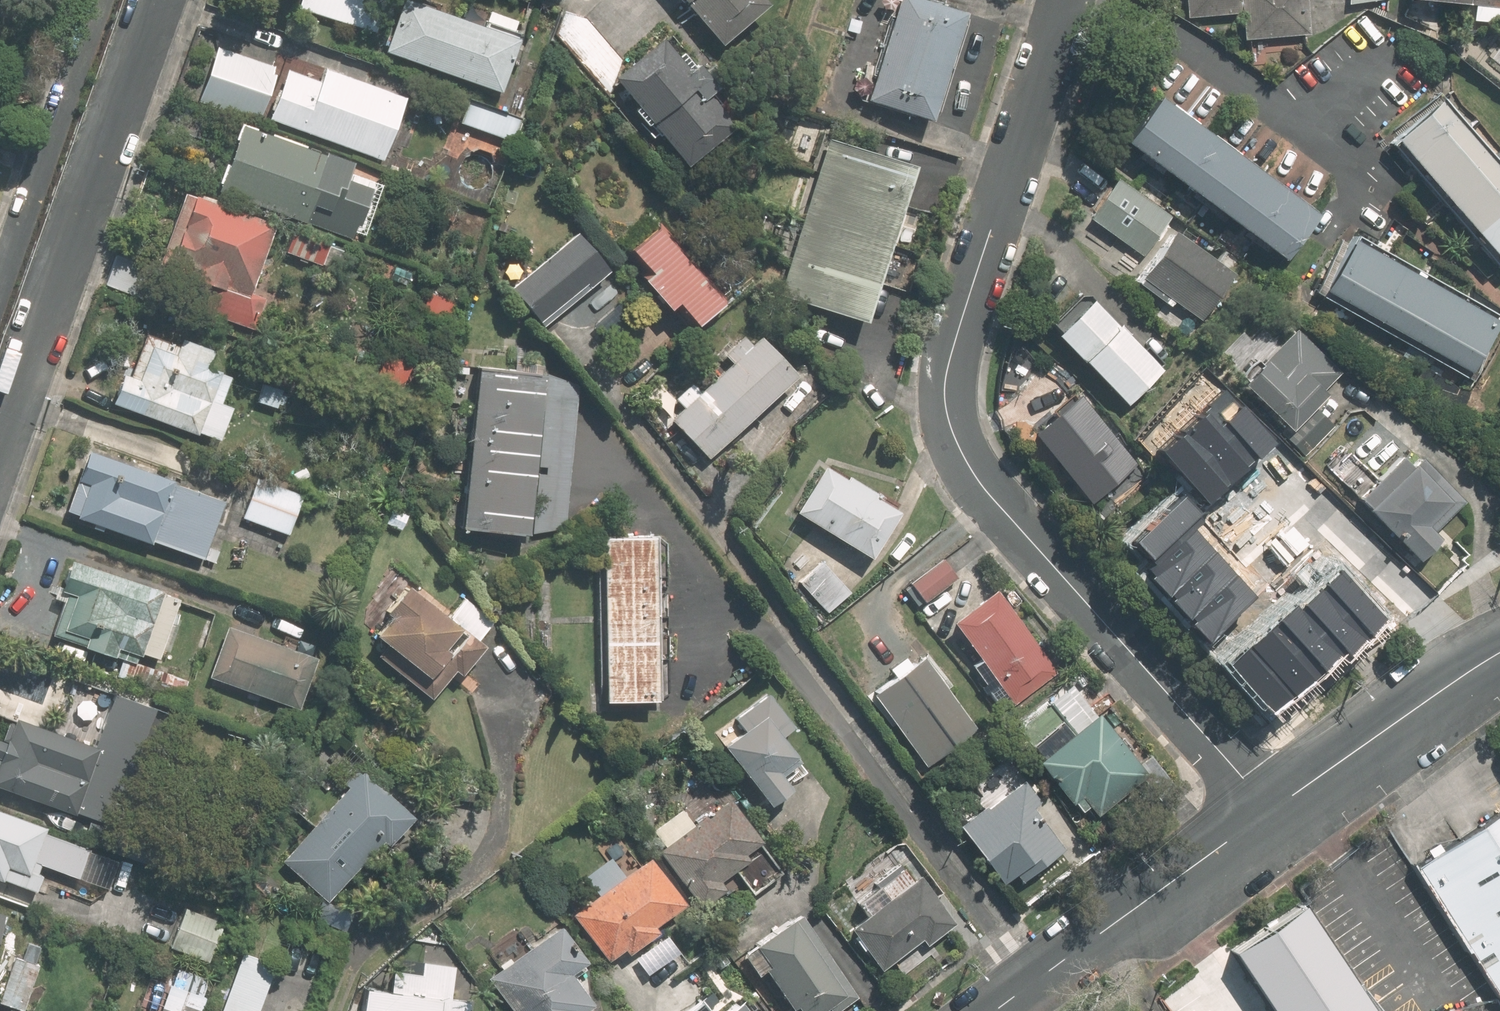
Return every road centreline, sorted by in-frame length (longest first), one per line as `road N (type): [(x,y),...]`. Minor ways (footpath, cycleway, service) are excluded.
road 1 (residential): [(1271,810),(1010,507),(979,465),(960,420),(957,377),(968,321),(1079,0)]
road 2 (residential): [(158,0),(0,438)]
road 3 (tertiary): [(1271,810),(1001,1010)]
road 4 (tertiary): [(1499,654),(1271,810)]

